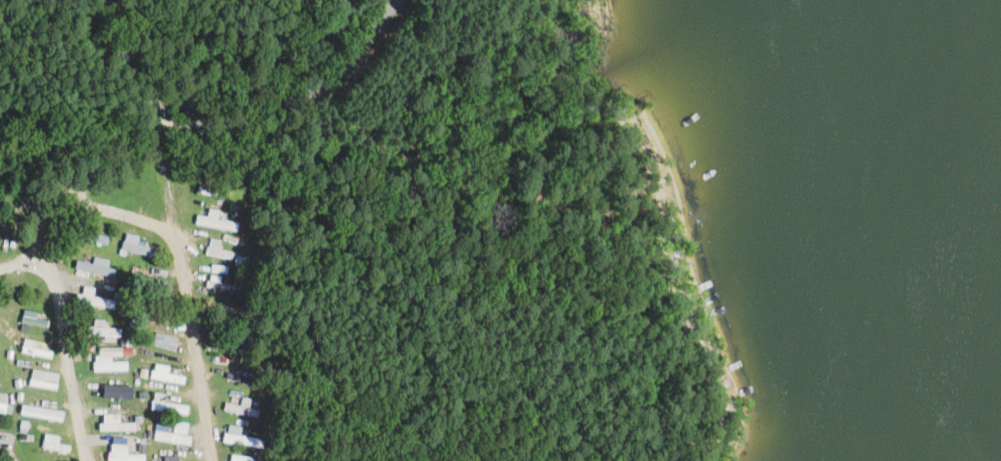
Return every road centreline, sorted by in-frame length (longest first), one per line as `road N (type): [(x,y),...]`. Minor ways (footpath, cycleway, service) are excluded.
road 1 (residential): [(396,0),(304,95),(252,117),(196,127),(159,113),(150,101),(105,0)]
road 2 (residential): [(172,238),(75,206),(47,220),(35,260),(56,284),(86,460)]
road 3 (residential): [(158,153),(212,460)]

